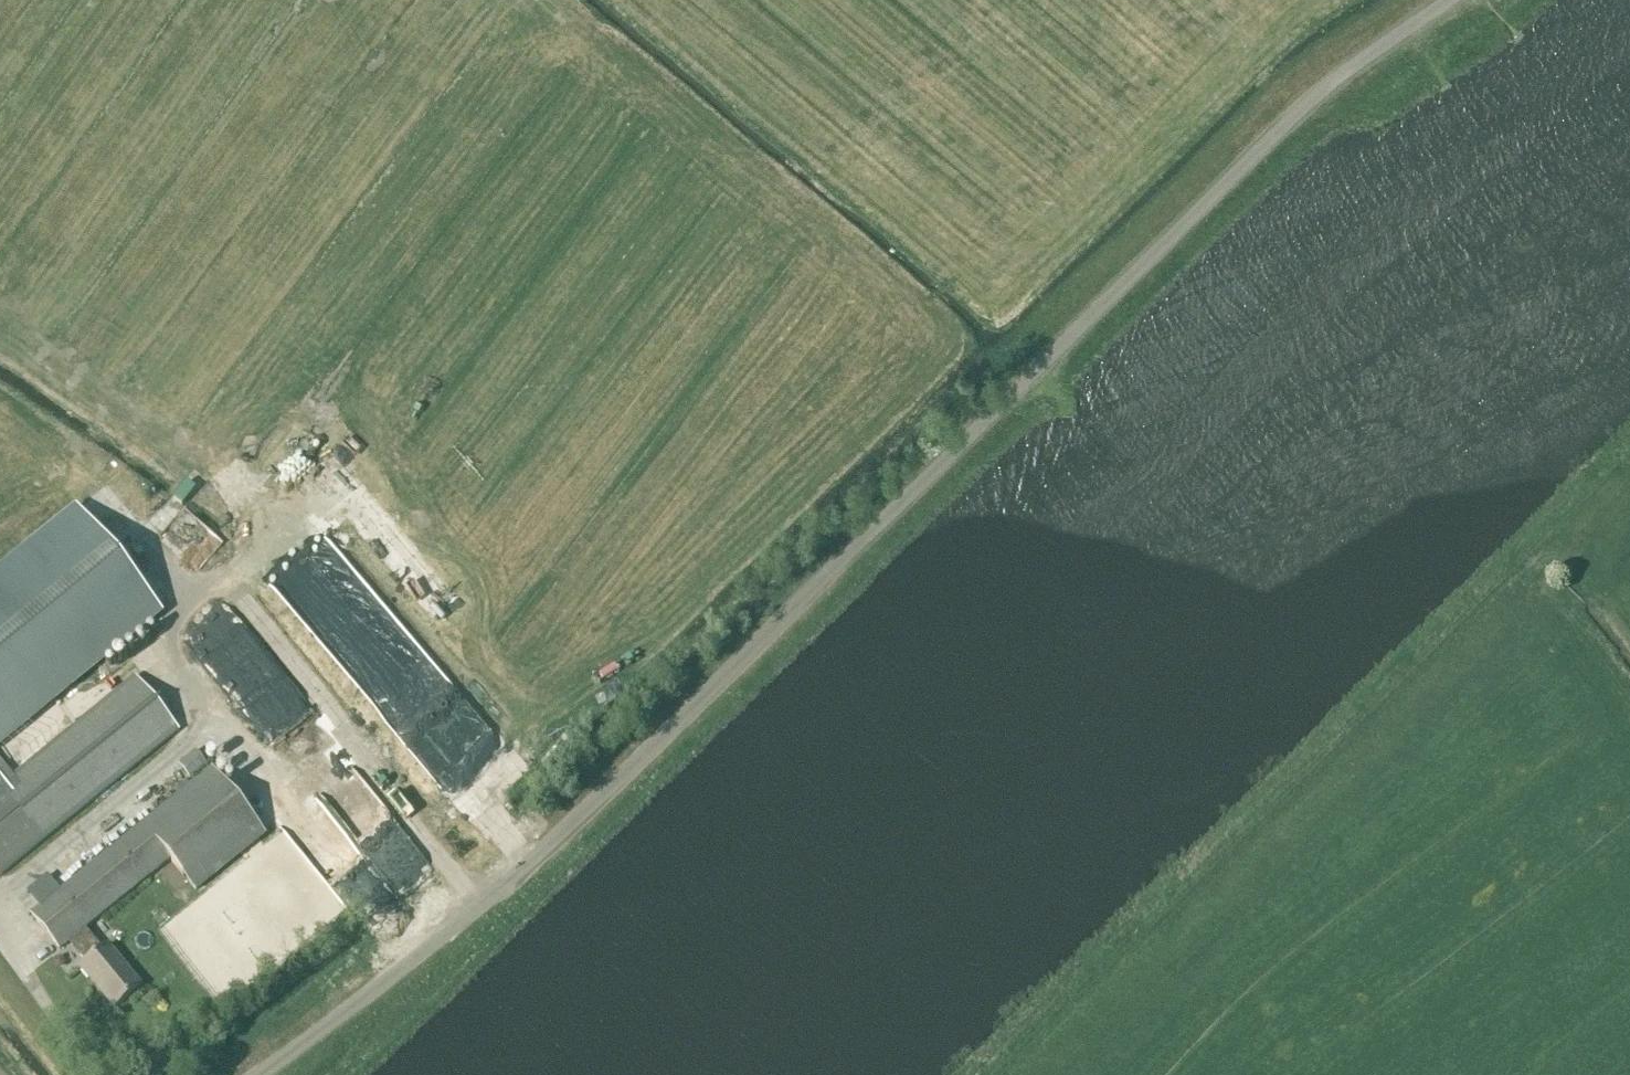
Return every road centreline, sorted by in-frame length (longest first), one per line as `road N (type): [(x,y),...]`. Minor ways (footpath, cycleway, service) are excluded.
road 1 (unclassified): [(266,1074),(547,848),(1287,122),(1447,0)]

